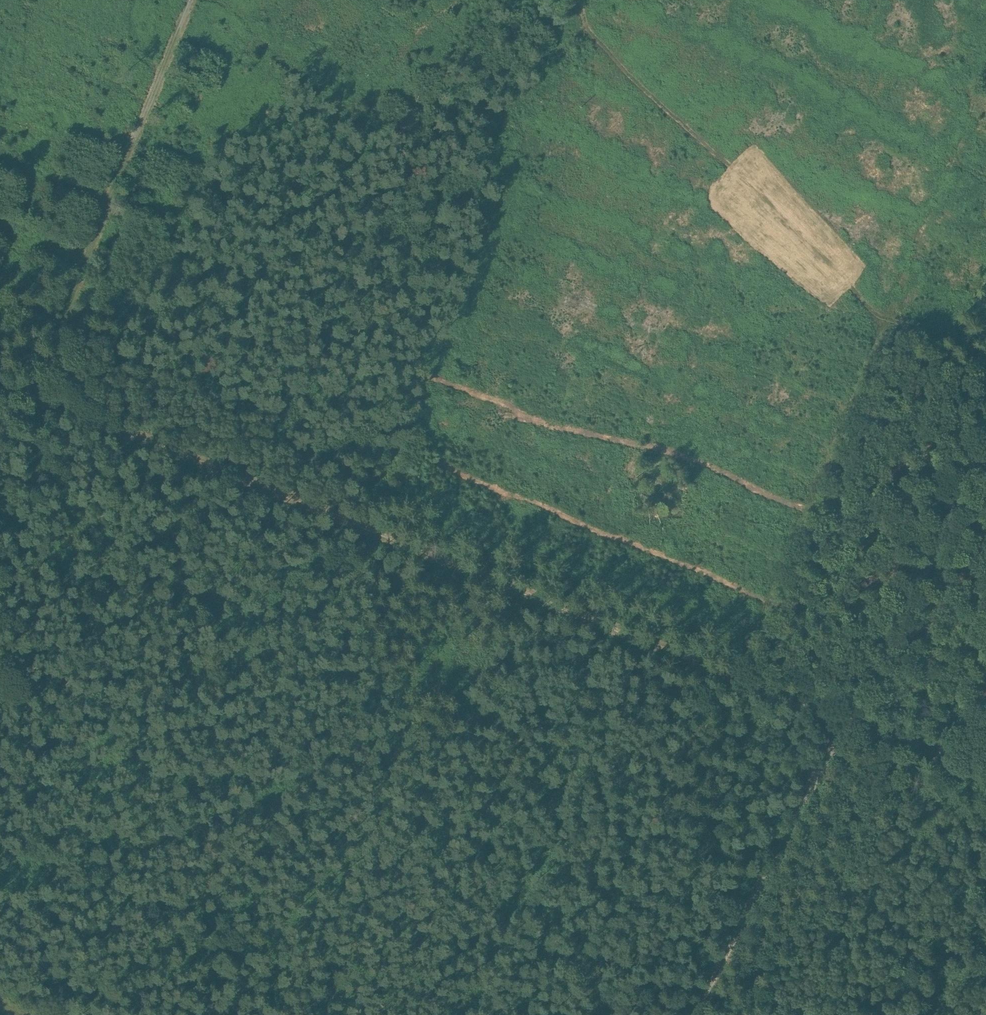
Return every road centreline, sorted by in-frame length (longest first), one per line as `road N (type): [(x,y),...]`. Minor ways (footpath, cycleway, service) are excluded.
road 1 (track): [(29,390),(985,784)]
road 2 (track): [(694,1014),(985,453)]
road 3 (track): [(29,390),(77,275)]

